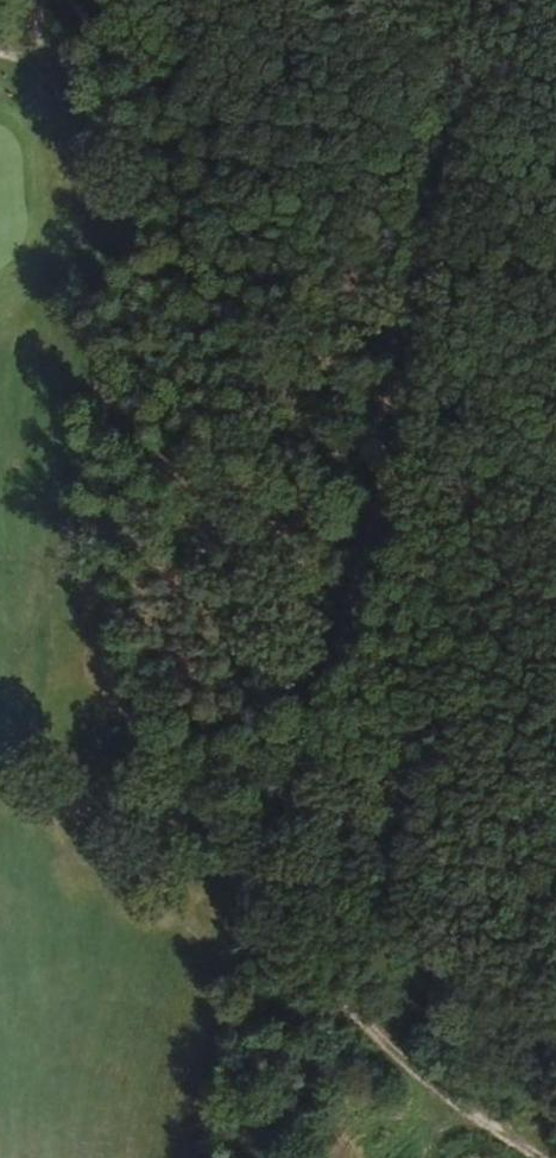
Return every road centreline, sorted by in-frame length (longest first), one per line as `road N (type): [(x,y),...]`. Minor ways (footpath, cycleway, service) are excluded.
road 1 (track): [(437,193),(254,954),(531,1157)]
road 2 (track): [(254,954),(104,904),(44,803),(18,707),(53,545),(74,165),(42,0)]

